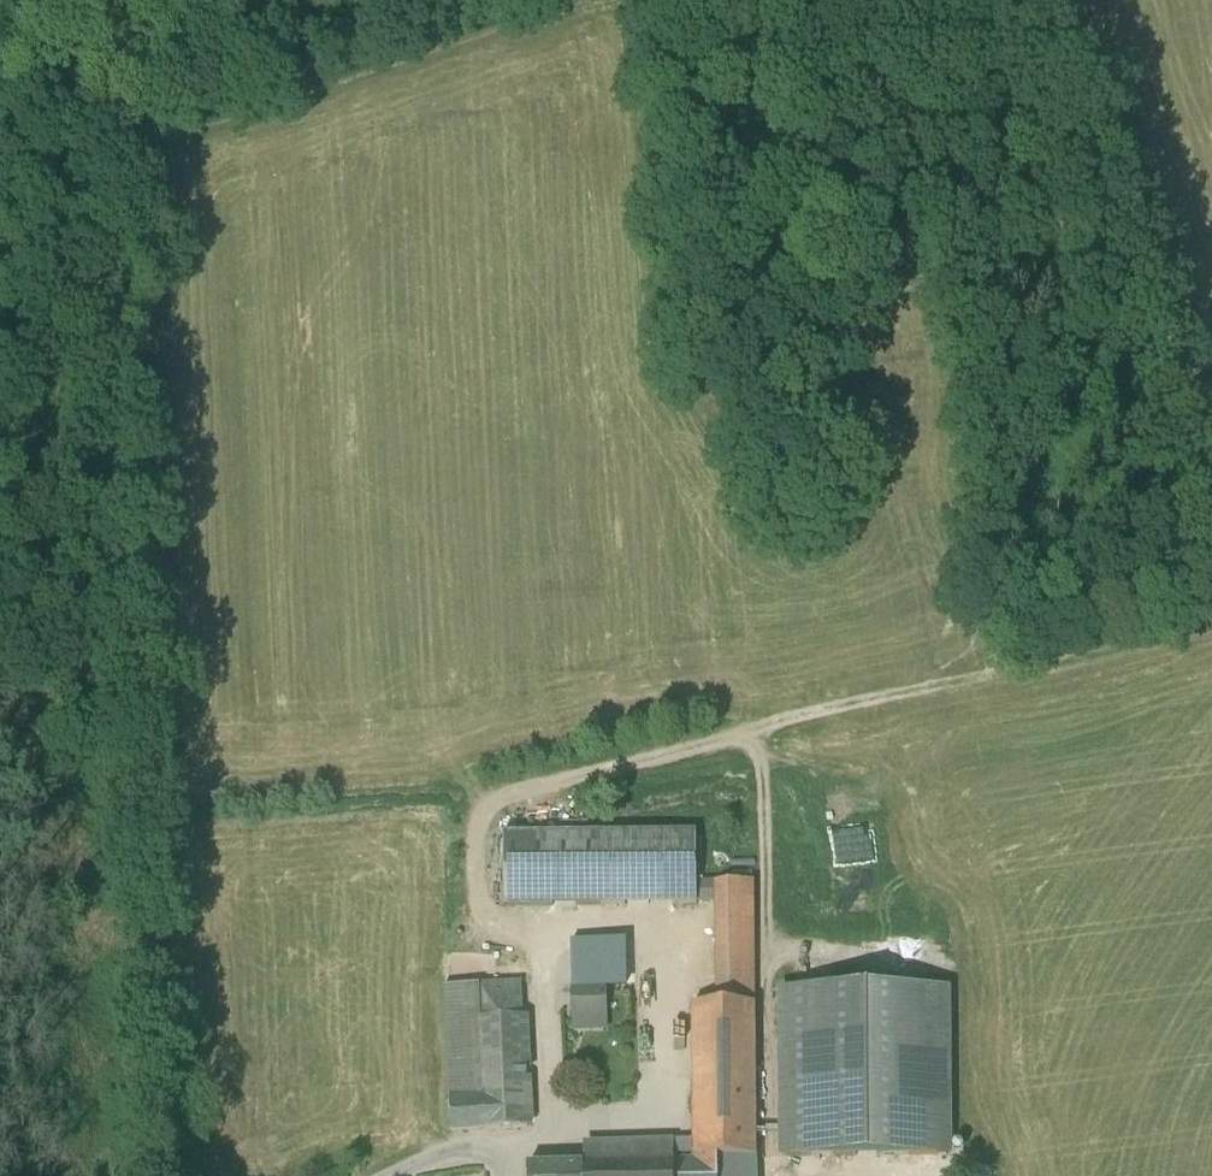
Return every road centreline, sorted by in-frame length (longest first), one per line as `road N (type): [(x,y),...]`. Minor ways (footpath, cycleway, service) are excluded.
road 1 (unclassified): [(556,1152),(460,1154),(394,1175)]

